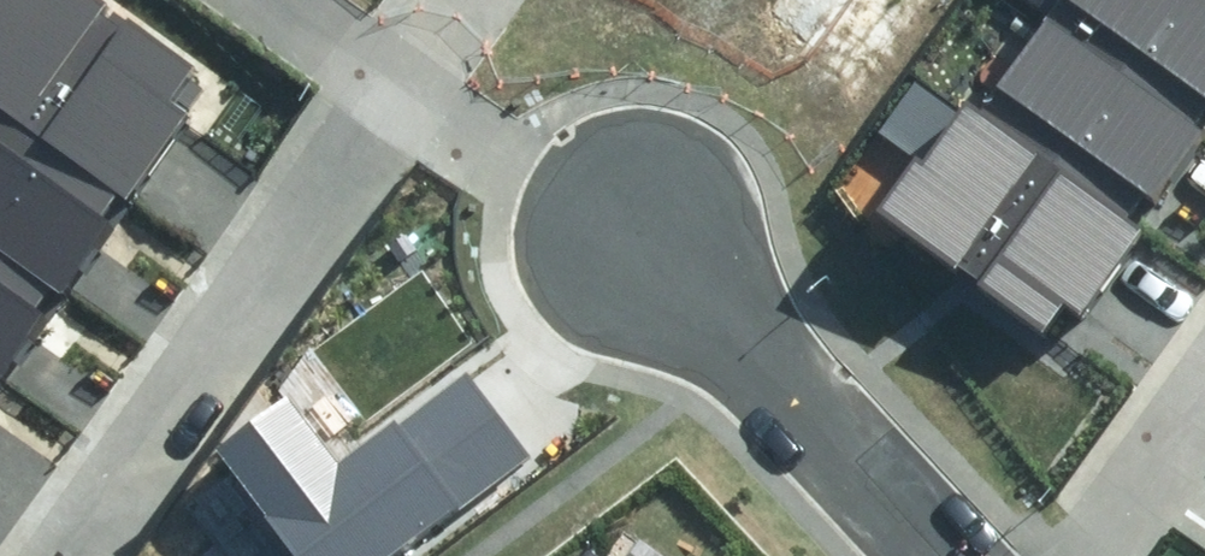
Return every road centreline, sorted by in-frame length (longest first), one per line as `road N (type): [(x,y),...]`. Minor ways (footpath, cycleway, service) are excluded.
road 1 (residential): [(392,70),(51,554)]
road 2 (residential): [(638,236),(932,555)]
road 3 (residential): [(638,236),(392,70)]
road 4 (residential): [(1046,555),(1204,322)]
road 5 (residential): [(392,70),(288,0)]

